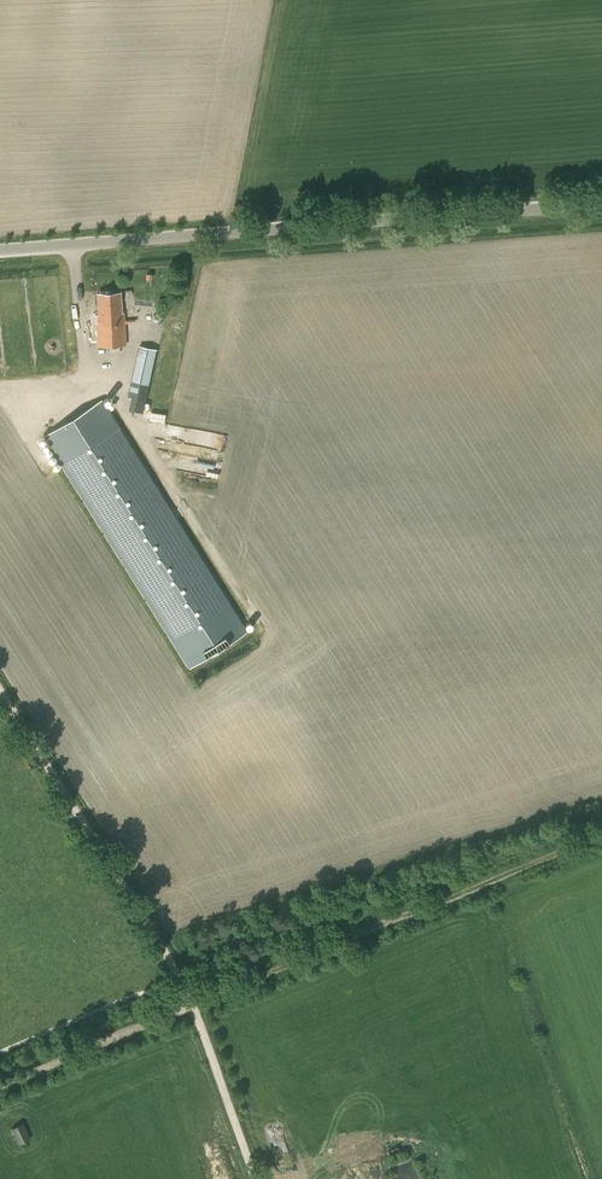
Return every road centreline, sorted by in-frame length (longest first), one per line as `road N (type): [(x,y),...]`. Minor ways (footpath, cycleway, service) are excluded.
road 1 (unclassified): [(0,250),(601,204)]
road 2 (track): [(193,1004),(601,836)]
road 3 (track): [(0,688),(193,1004)]
road 4 (track): [(0,1092),(193,1004)]
road 5 (track): [(193,1004),(255,1178)]

